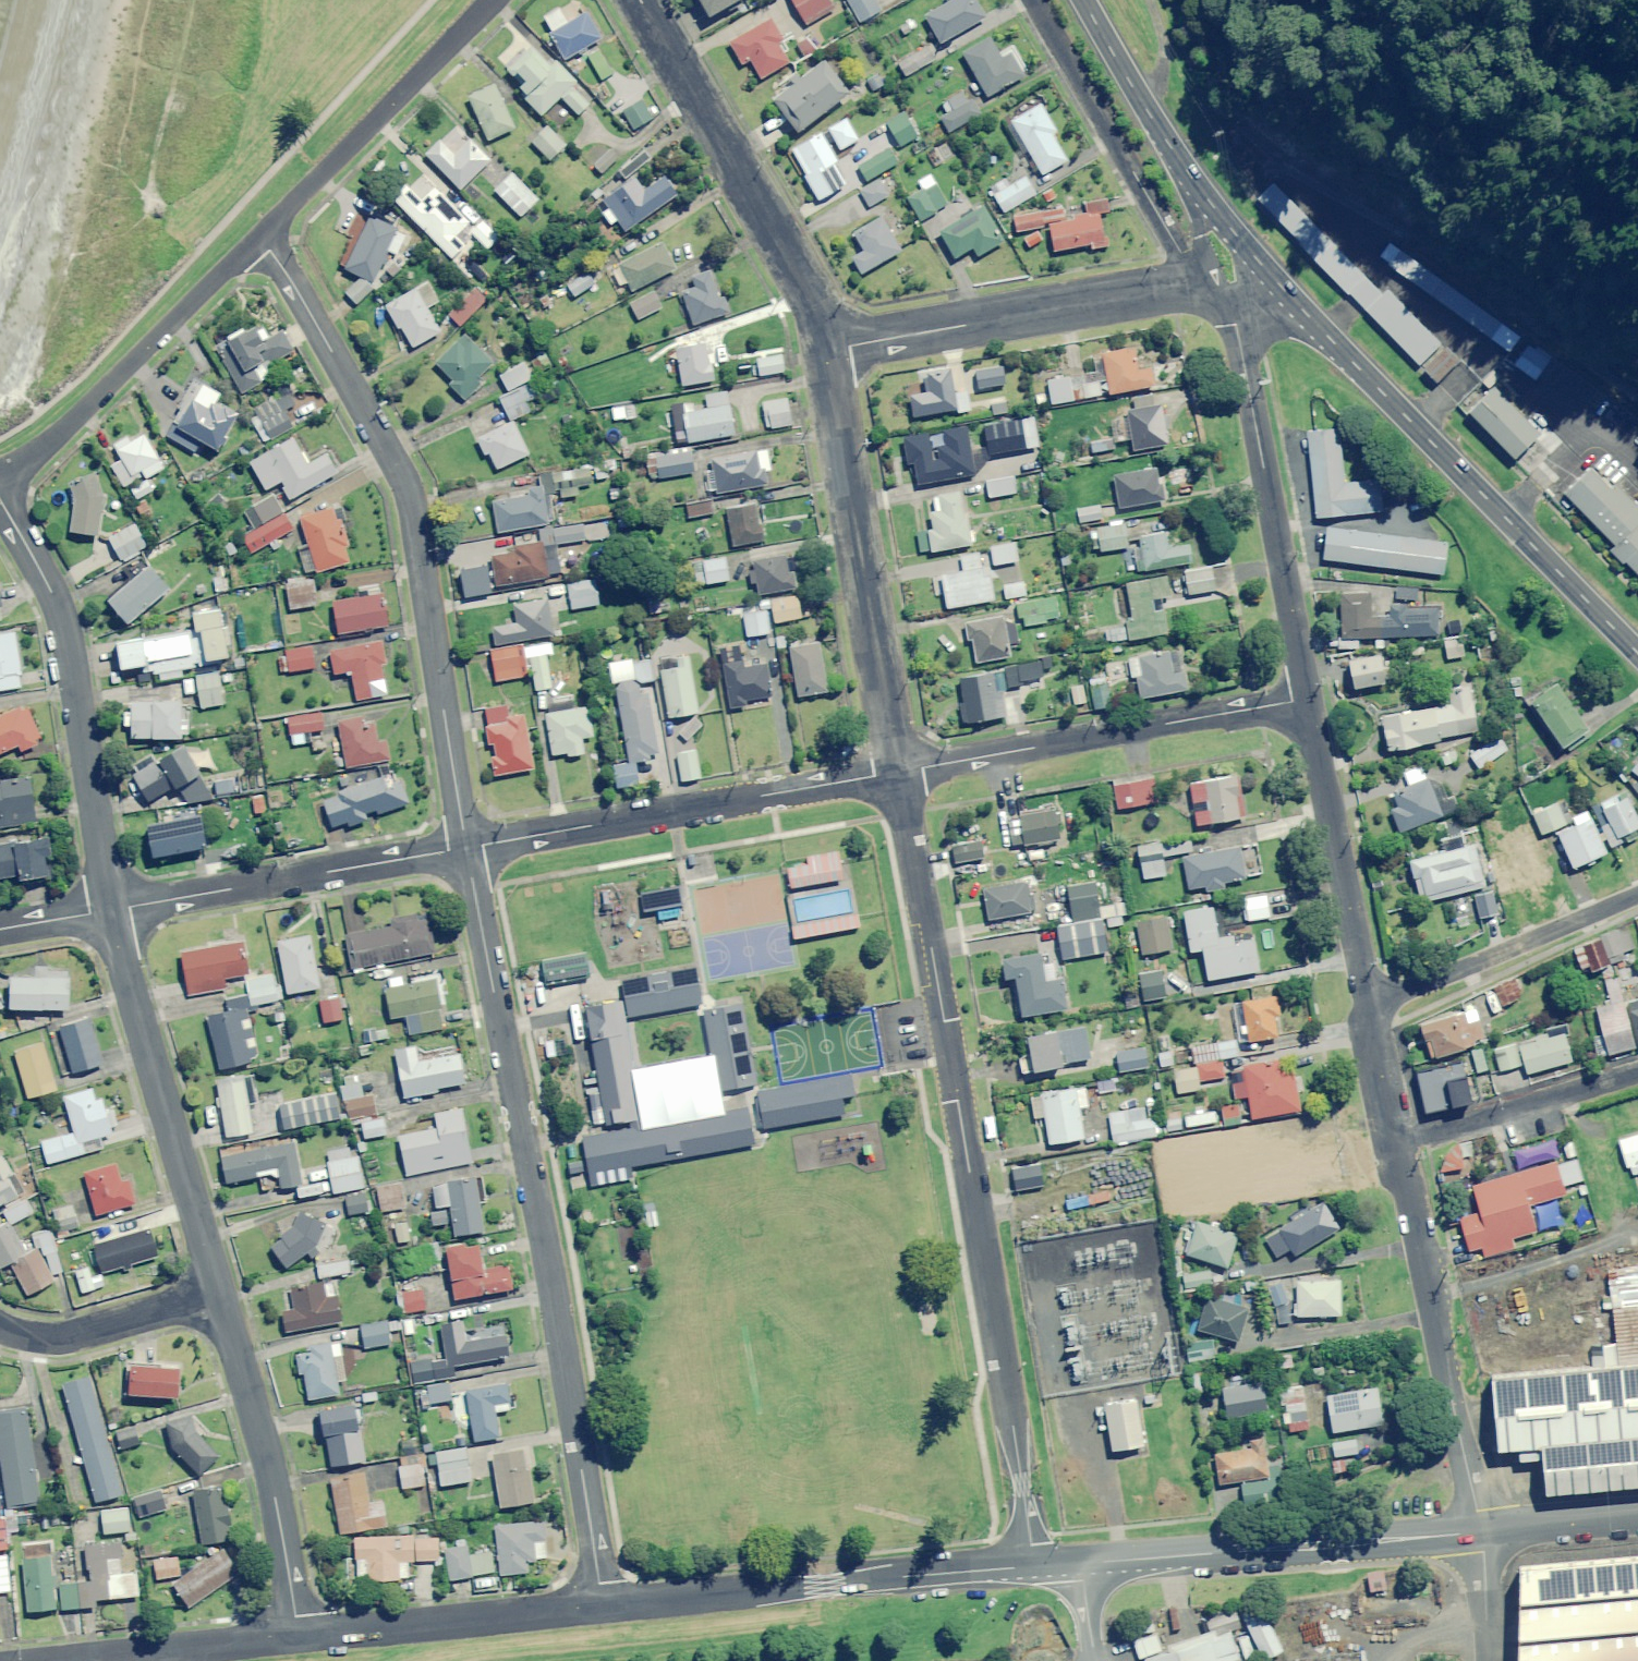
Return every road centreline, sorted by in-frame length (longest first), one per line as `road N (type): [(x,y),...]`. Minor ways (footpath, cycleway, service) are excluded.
road 1 (residential): [(899,774),(1035,1567)]
road 2 (residential): [(465,849),(554,1272),(602,1605)]
road 3 (residential): [(259,239),(295,287),(409,490),(465,849)]
road 4 (primary): [(1637,653),(1285,292)]
road 5 (unclassified): [(1480,1531),(1035,1567)]
road 6 (residential): [(465,849),(899,774)]
road 7 (unclassified): [(1035,1567),(602,1605)]
road 8 (residential): [(825,351),(899,774)]
road 9 (residential): [(0,501),(66,633),(110,910)]
road 10 (residential): [(1213,290),(1235,324),(1308,699)]
road 11 (residential): [(899,774),(1308,699)]
road 12 (residential): [(110,910),(218,1297)]
road 13 (residential): [(1394,1142),(1480,1531)]
road 14 (residential): [(640,0),(798,273),(825,351)]
road 15 (residential): [(825,351),(1170,290),(1213,290)]
road 16 (residential): [(110,910),(465,849)]
road 17 (residential): [(0,474),(46,451),(259,239)]
road 18 (residential): [(218,1297),(270,1473),(297,1634)]
road 19 (residential): [(1035,0),(1181,254),(1213,290)]
road 20 (residential): [(259,239),(495,0)]
road 21 (residential): [(1308,699),(1369,1008)]
road 22 (unclassified): [(602,1605),(297,1634)]
road 23 (unclassified): [(1369,1008),(1637,895)]
road 24 (unclassified): [(1394,1142),(1637,1074)]
road 25 (unclassified): [(297,1634),(70,1660)]
road 26 (residential): [(0,1329),(63,1340),(218,1297)]
road 27 (primary): [(1285,292),(1170,149)]
road 28 (primary): [(1170,149),(1085,0)]
road 29 (unclassified): [(1637,1514),(1480,1531)]
road 30 (residential): [(1213,290),(1170,149)]
road 31 (residential): [(1369,1008),(1394,1142)]
road 32 (unclassified): [(1484,1660),(1480,1531)]

